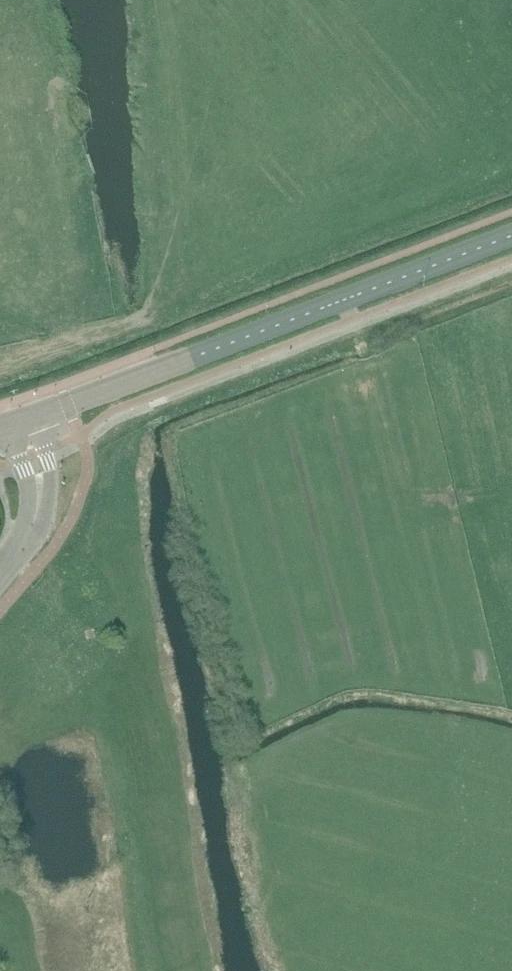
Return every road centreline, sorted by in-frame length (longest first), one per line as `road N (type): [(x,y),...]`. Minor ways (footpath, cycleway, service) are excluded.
road 1 (tertiary): [(25,420),(511,236)]
road 2 (tertiary): [(0,575),(37,514),(39,475),(25,420)]

